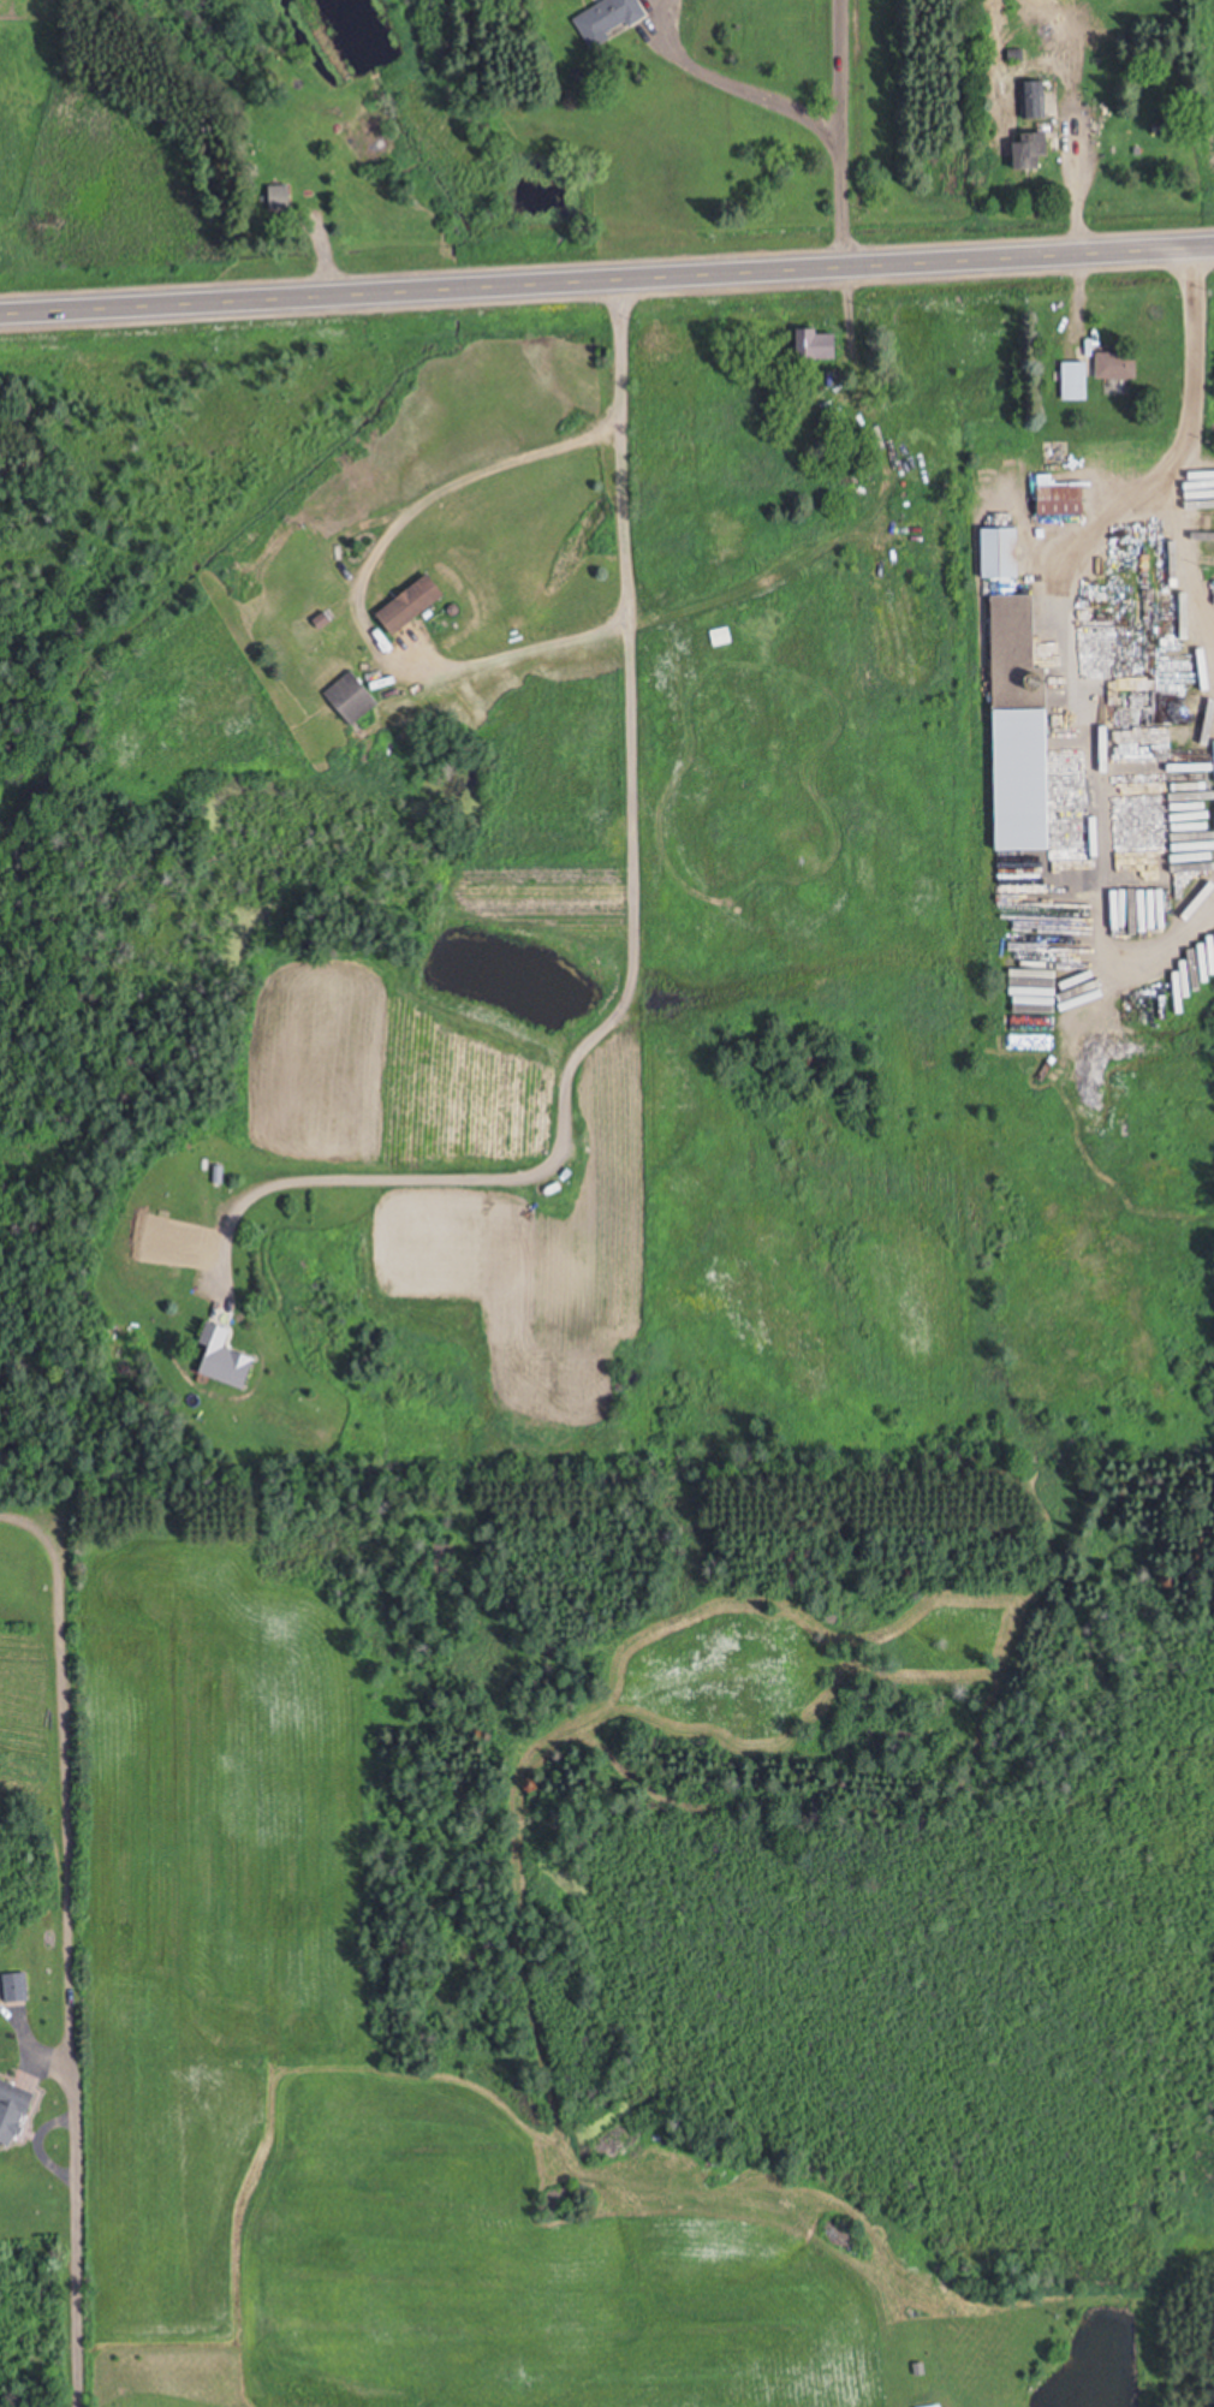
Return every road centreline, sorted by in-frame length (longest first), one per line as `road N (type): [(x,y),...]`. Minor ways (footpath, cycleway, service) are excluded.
road 1 (primary): [(0,312),(1213,245)]

